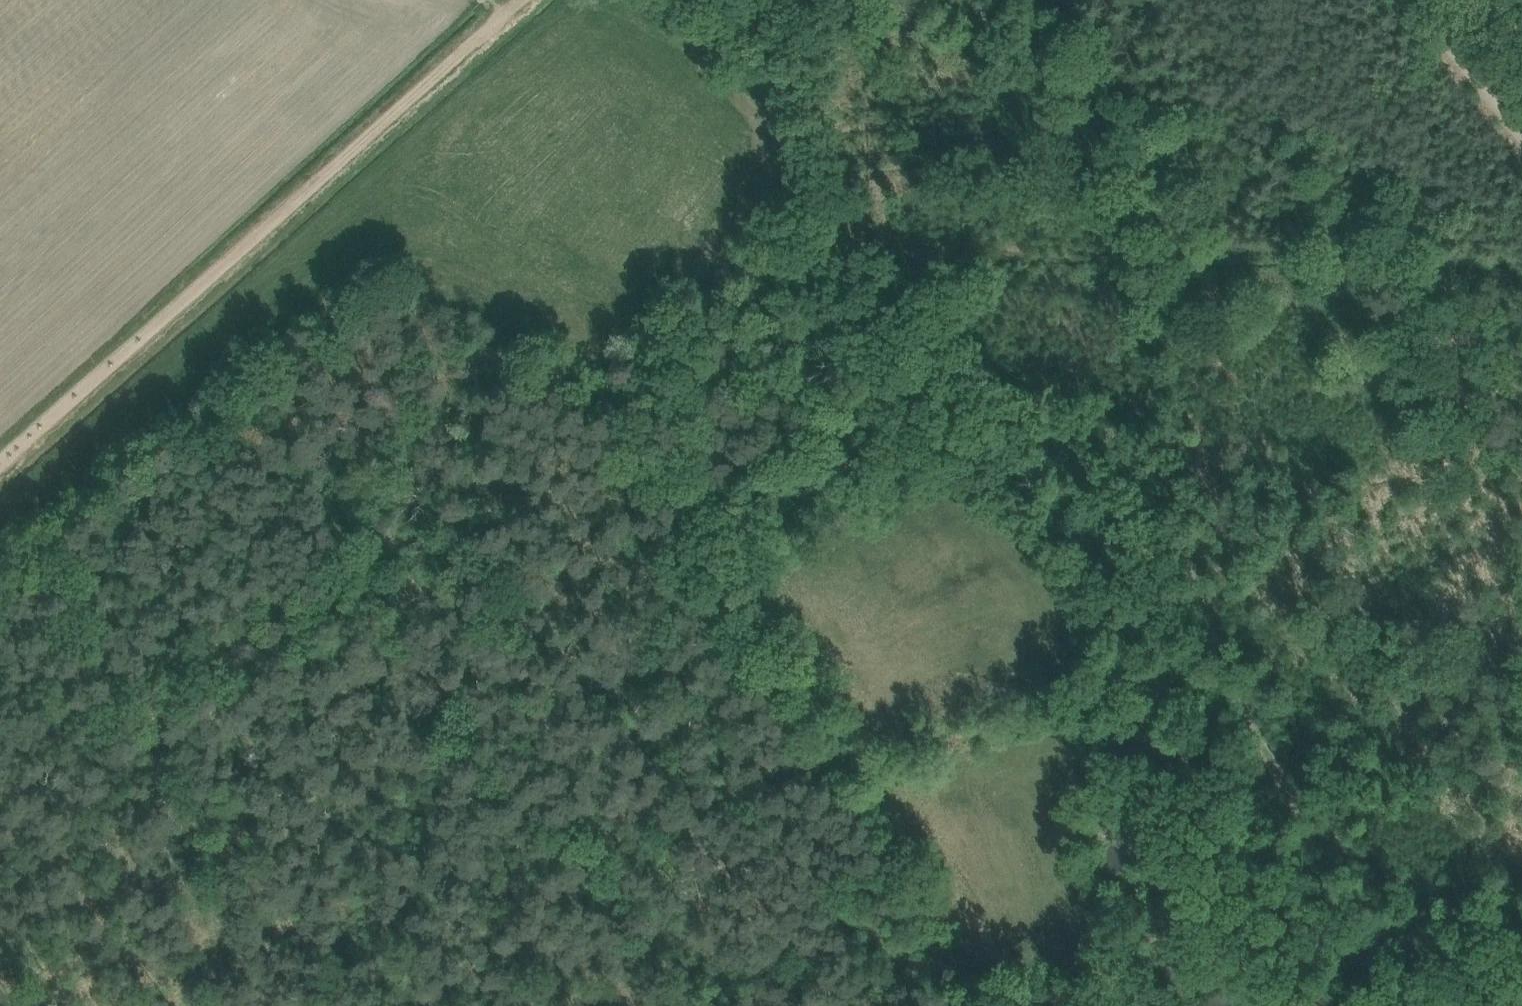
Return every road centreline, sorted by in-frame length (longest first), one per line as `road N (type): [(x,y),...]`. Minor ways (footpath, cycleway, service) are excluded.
road 1 (track): [(519,0),(0,466)]
road 2 (track): [(1521,130),(1413,0)]

